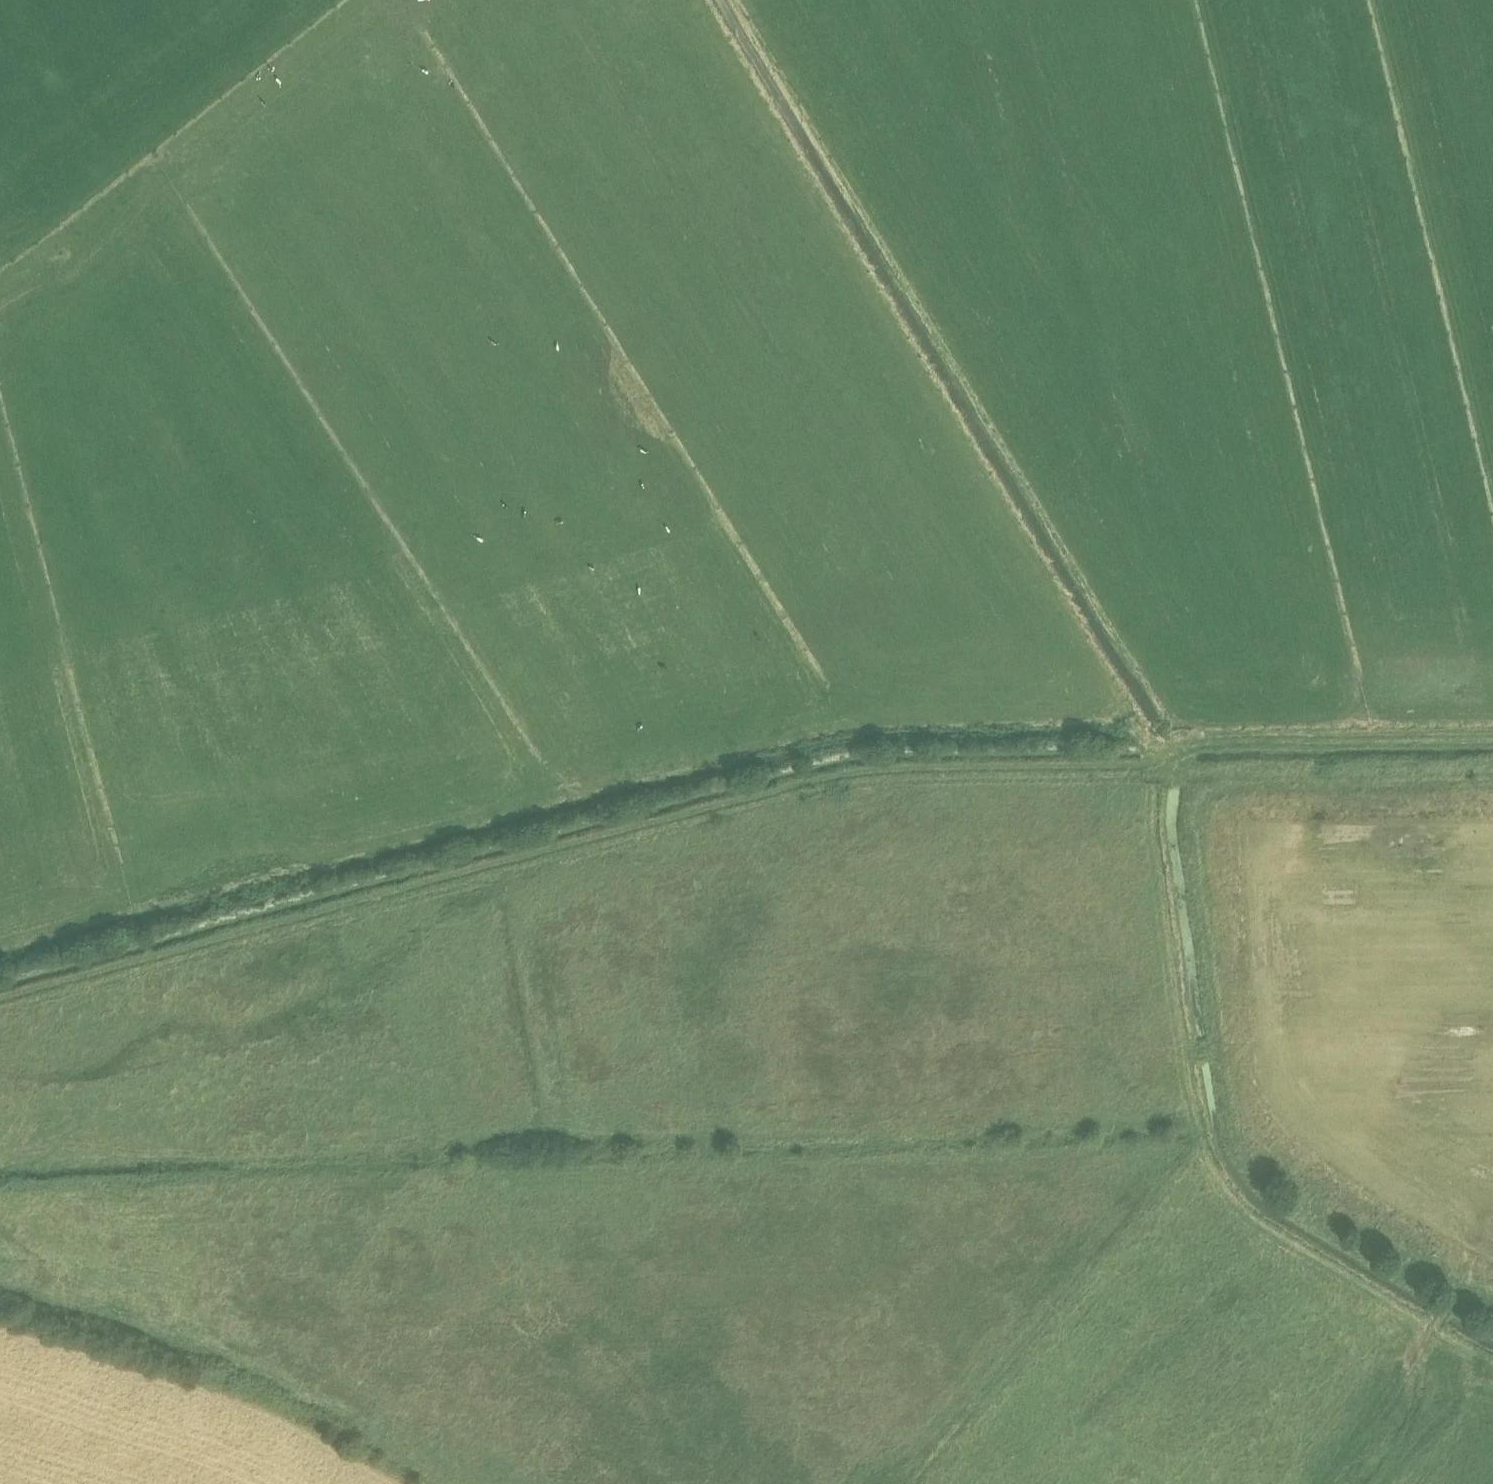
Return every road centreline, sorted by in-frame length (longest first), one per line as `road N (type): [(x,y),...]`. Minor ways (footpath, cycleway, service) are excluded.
road 1 (track): [(1168,746),(1147,767),(851,776),(0,1004)]

